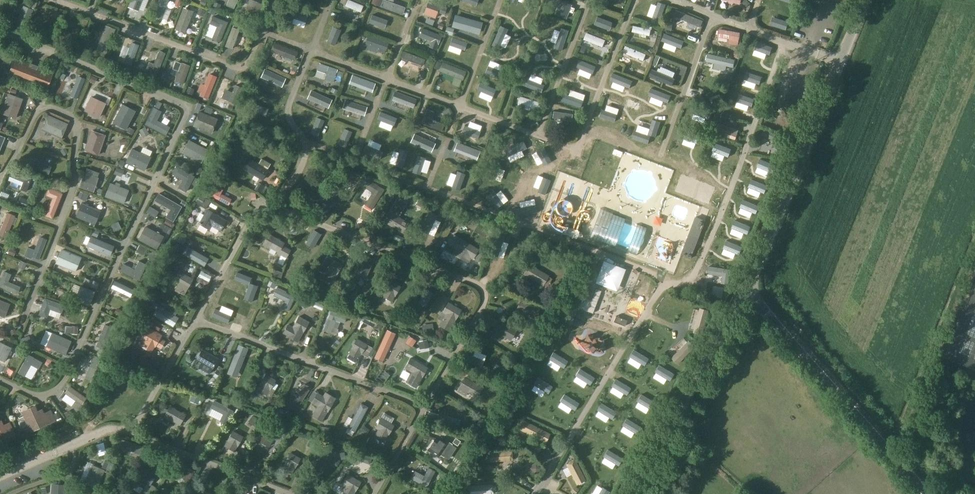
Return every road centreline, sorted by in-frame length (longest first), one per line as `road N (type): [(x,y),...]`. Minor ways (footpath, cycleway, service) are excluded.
road 1 (unclassified): [(746,291),(864,0)]
road 2 (unclassified): [(928,493),(746,291)]
road 3 (unclassified): [(628,493),(746,291)]

